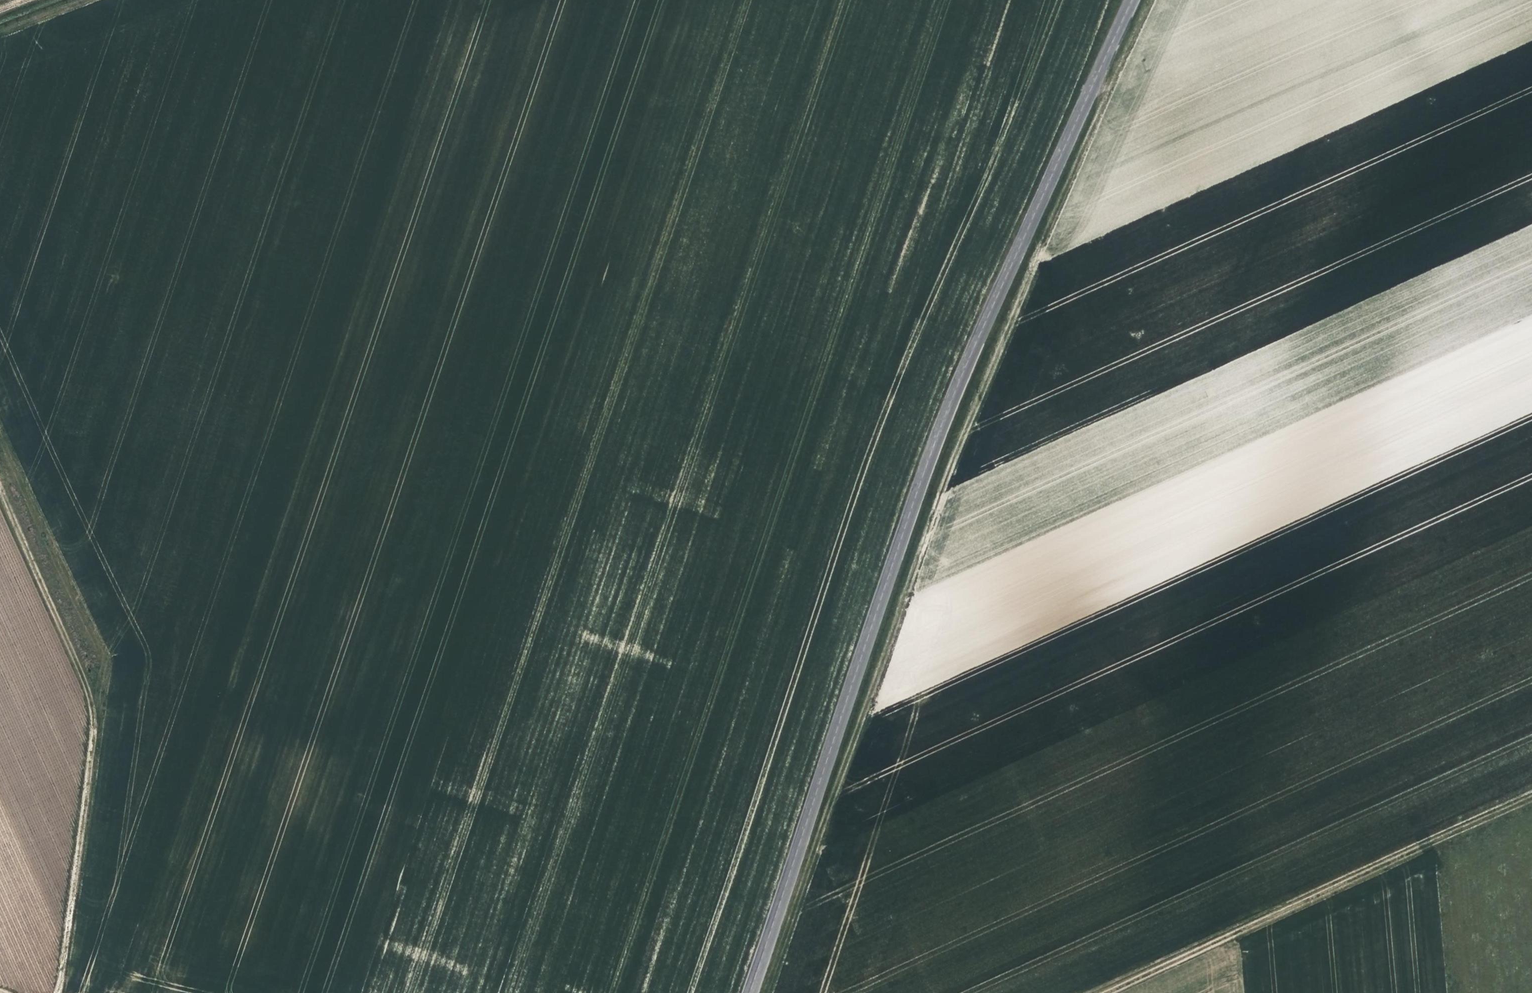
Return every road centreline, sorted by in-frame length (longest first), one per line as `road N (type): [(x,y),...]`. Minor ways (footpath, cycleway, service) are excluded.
road 1 (tertiary): [(751,992),(942,442),(1130,0)]
road 2 (track): [(54,992),(89,710),(0,487)]
road 3 (track): [(1531,799),(1100,992)]

